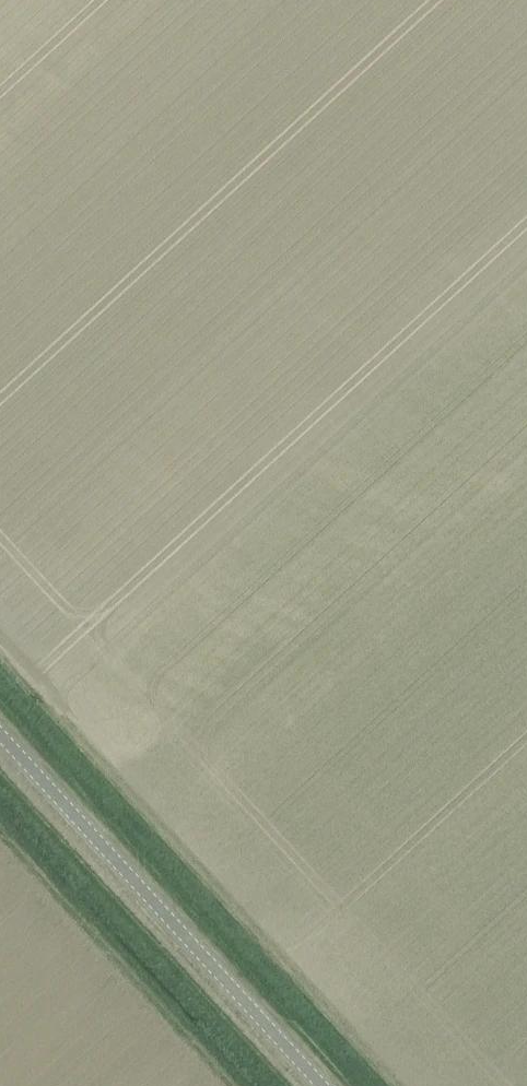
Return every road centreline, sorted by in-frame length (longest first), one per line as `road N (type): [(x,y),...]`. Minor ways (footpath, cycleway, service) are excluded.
road 1 (unclassified): [(321,1085),(0,736)]

